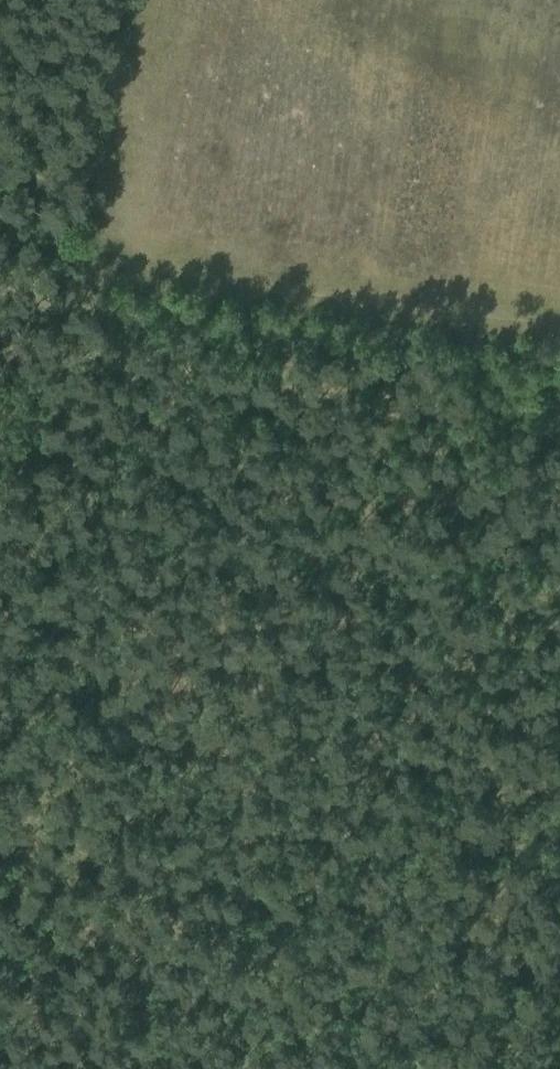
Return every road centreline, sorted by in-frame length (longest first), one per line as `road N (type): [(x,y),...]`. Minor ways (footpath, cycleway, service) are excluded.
road 1 (track): [(0,292),(136,322),(559,385)]

